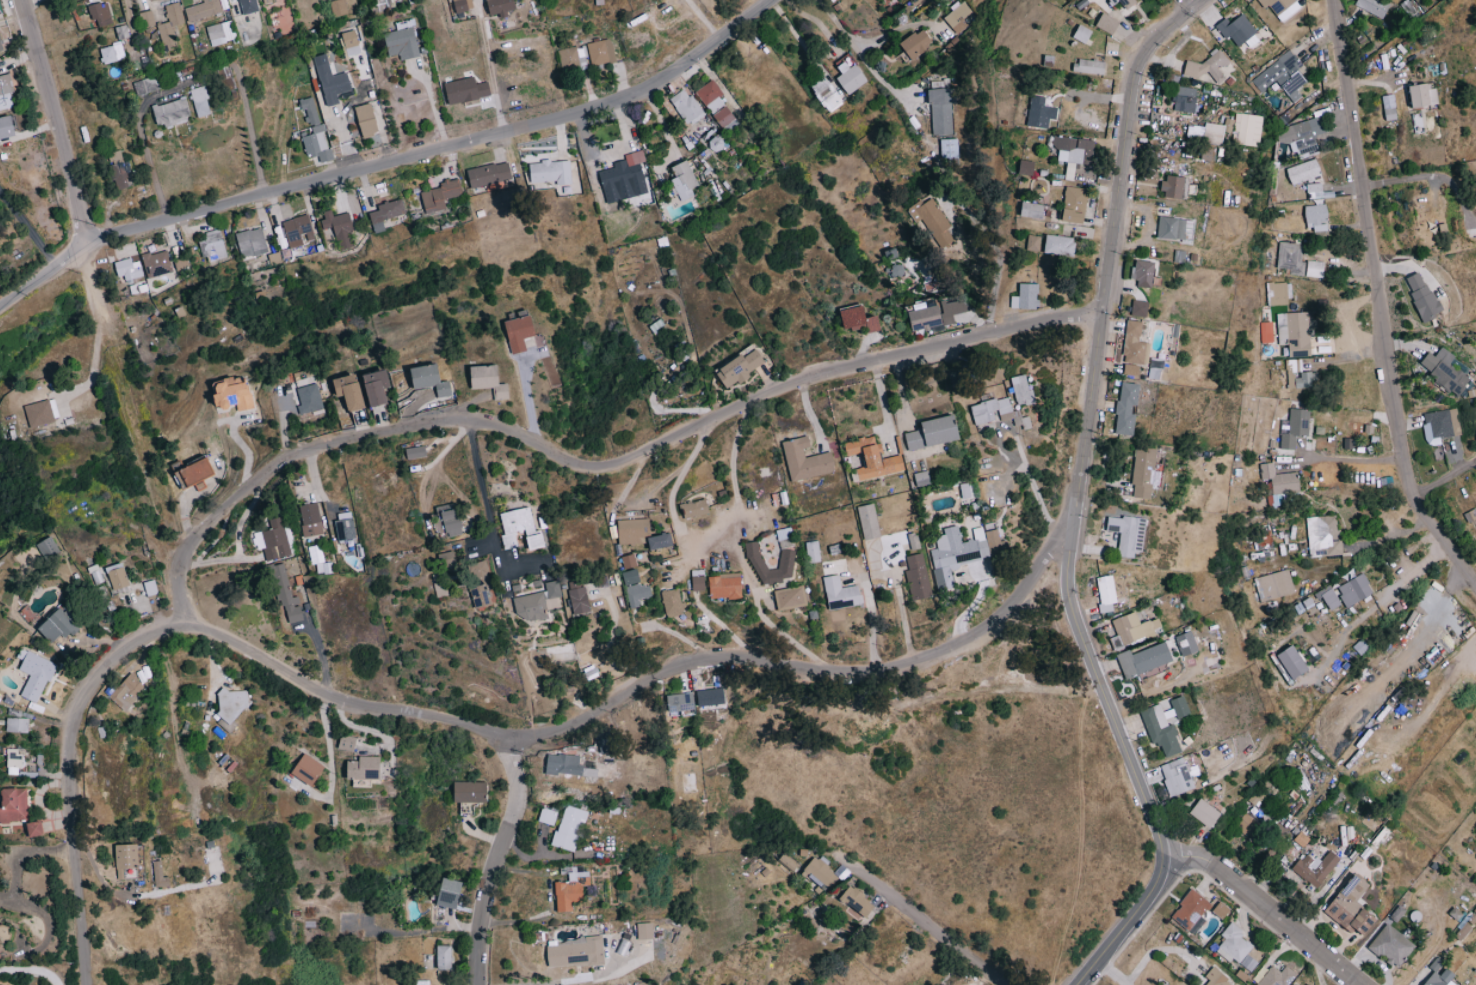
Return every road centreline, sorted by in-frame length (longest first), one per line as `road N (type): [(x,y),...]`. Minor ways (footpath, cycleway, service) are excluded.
road 1 (residential): [(89,984),(75,732),(86,697),(132,645),(186,630),(216,636),(318,694),(459,722),(509,741),(543,741),(593,720),(637,684),(695,661),(879,672),(926,661),(980,633),(1026,591),(1061,541),(1086,454)]
road 2 (tertiary): [(1083,984),(1151,892),(1162,858),(1068,595),(1135,49),(1198,0)]
road 3 (residential): [(181,563),(242,489),(273,464),(307,454),(475,424),(576,472),(606,476),(809,378),(1103,307)]
road 4 (residential): [(758,0),(641,92),(84,240),(0,307)]
road 5 (residential): [(1475,584),(1409,495),(1324,0)]
road 6 (residential): [(477,984),(479,918),(517,797),(509,741)]
road 7 (residential): [(84,240),(22,0)]
road 8 (residential): [(1363,984),(1209,862),(1162,858)]
road 9 (residential): [(1012,984),(847,851)]

